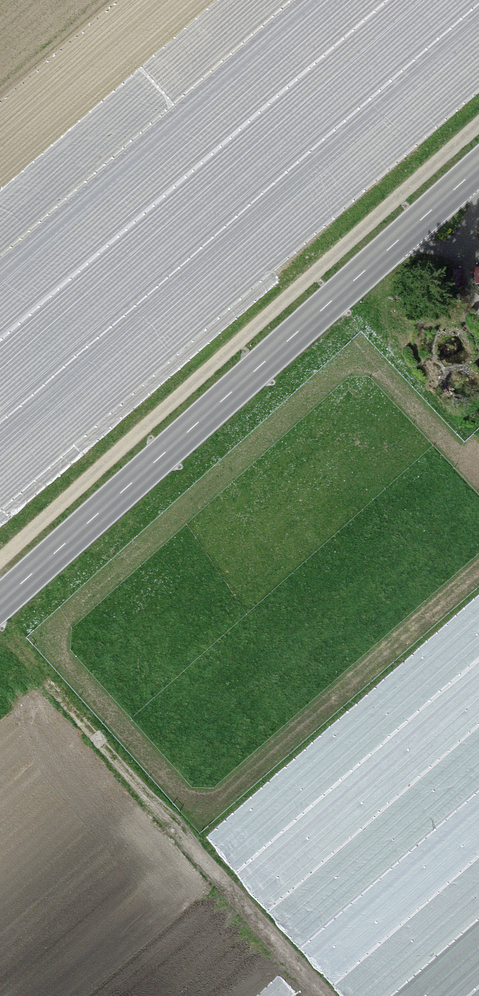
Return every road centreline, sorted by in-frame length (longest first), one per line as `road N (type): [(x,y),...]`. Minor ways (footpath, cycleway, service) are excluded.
road 1 (secondary): [(0,604),(478,167)]
road 2 (track): [(0,561),(478,125)]
road 3 (track): [(336,995),(67,684)]

